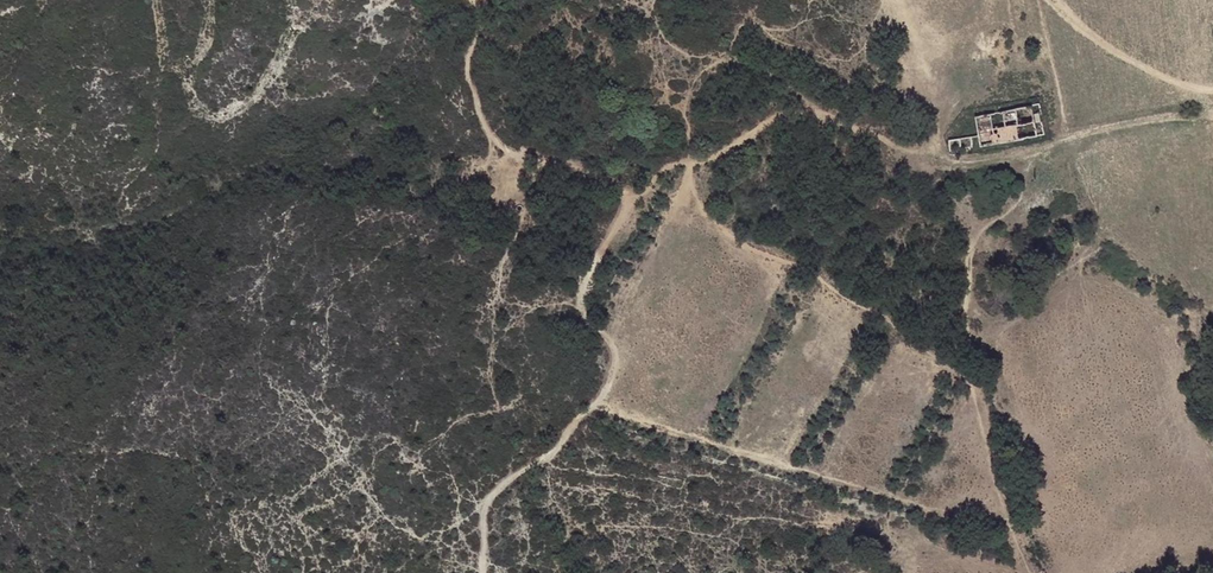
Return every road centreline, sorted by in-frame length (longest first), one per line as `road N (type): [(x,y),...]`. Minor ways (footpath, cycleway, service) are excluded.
road 1 (track): [(1042,572),(974,345),(968,286),(973,235),(1015,209),(1037,149)]
road 2 (track): [(1037,149),(1052,132),(1023,0)]

